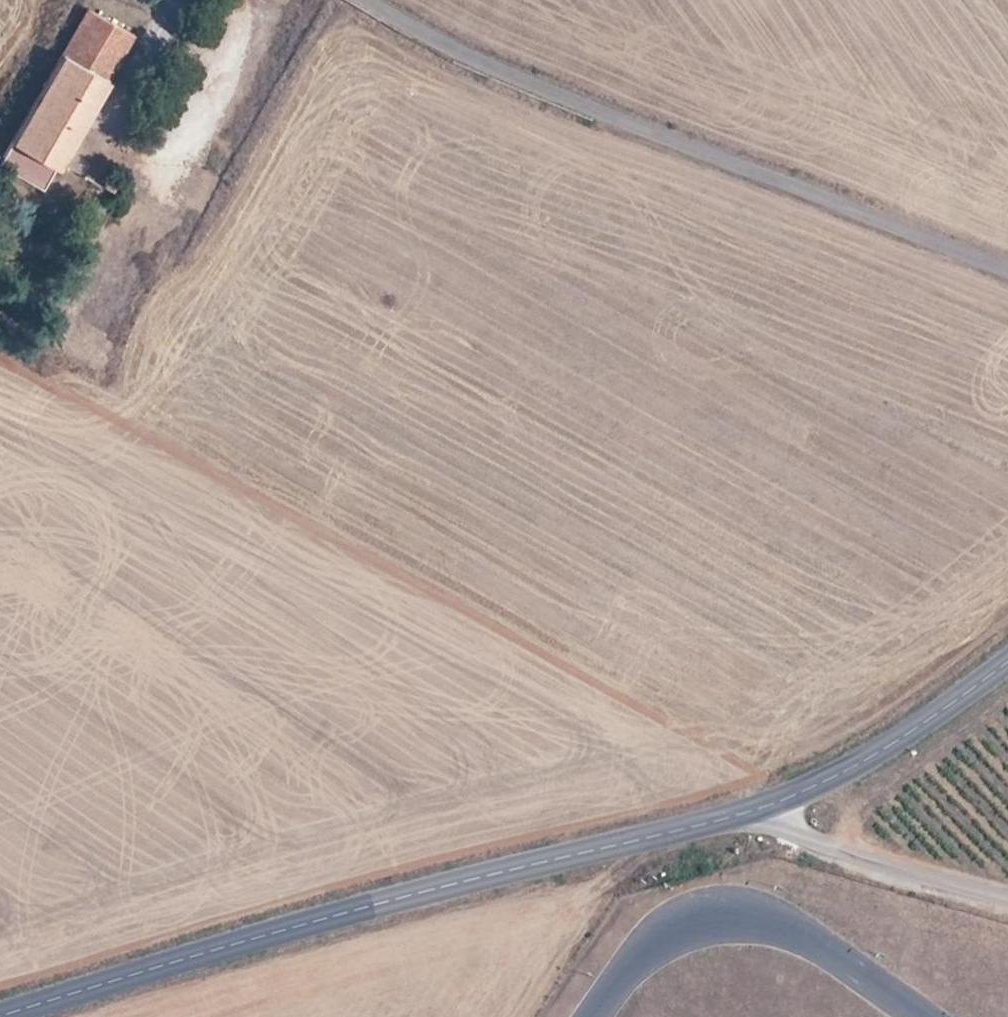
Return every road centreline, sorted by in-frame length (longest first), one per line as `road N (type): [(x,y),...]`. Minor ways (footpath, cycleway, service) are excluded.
road 1 (tertiary): [(685,829),(299,925),(8,1016)]
road 2 (tertiary): [(363,0),(550,99),(1007,271)]
road 3 (tertiary): [(1007,664),(871,758),(779,802),(685,829)]
road 4 (unclassified): [(685,829),(1007,911)]

